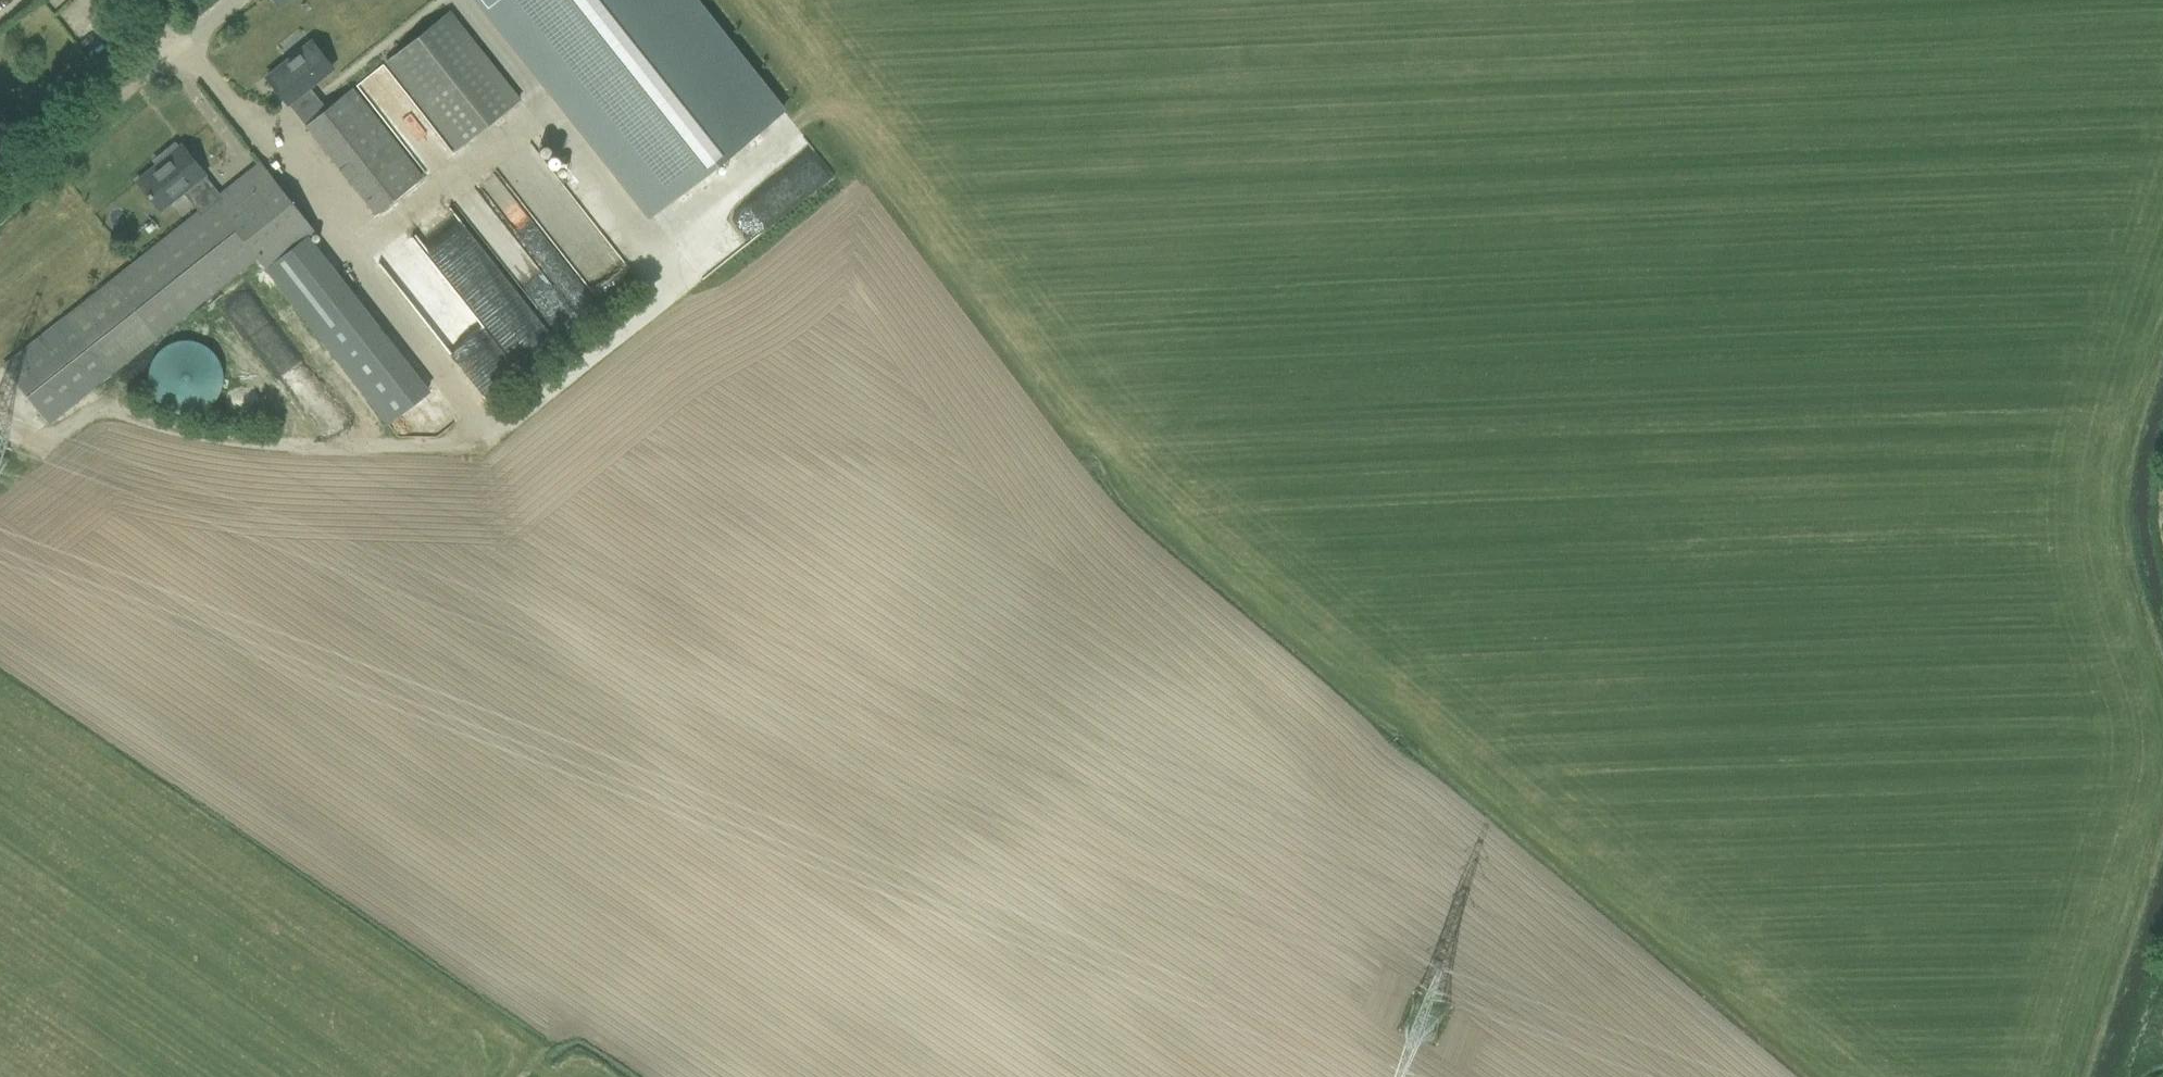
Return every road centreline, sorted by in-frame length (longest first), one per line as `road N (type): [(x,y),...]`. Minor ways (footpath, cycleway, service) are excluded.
road 1 (unclassified): [(0,189),(147,62)]

